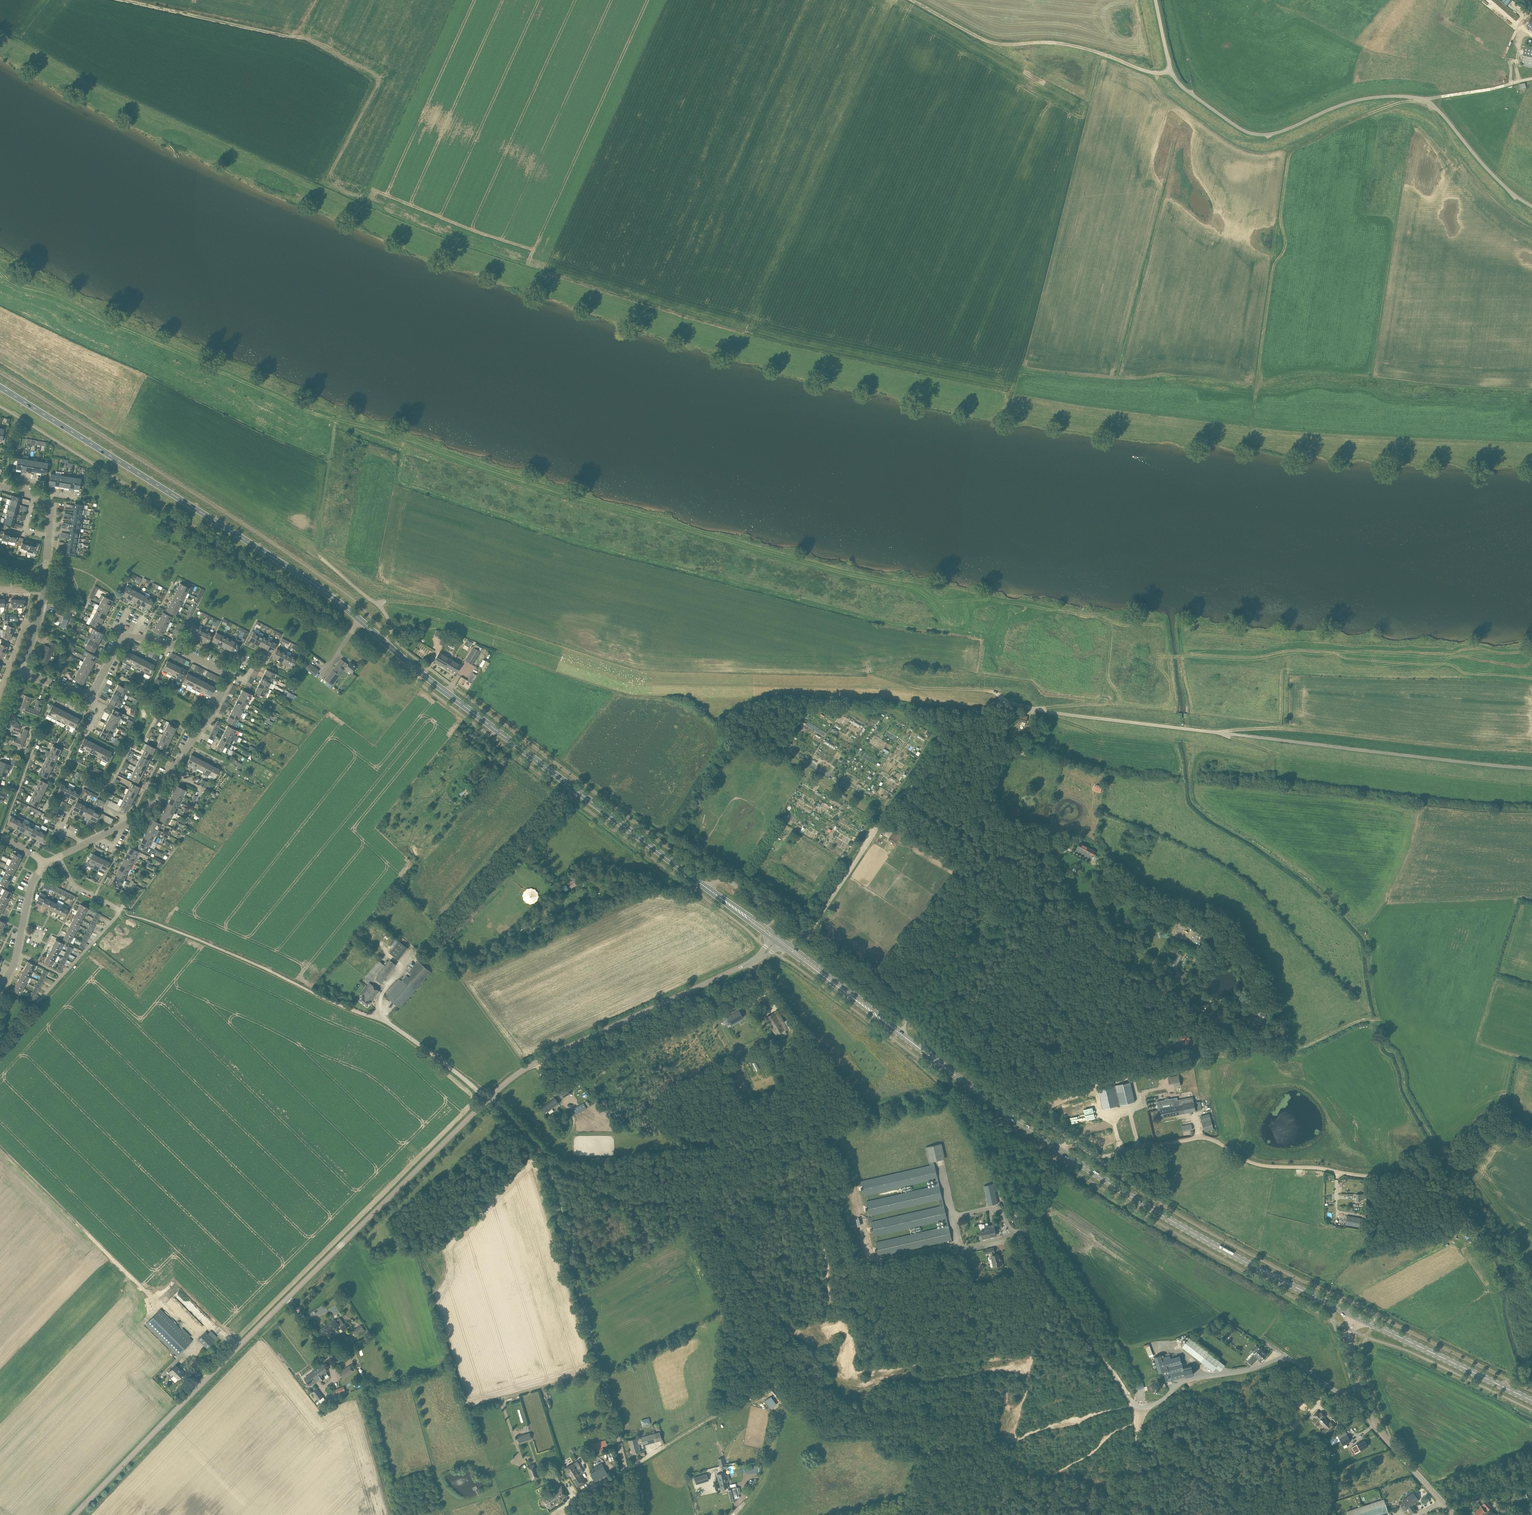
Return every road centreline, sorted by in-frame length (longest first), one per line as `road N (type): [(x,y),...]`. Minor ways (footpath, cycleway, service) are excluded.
road 1 (primary): [(707,888),(316,586),(0,387)]
road 2 (track): [(1006,704),(985,689),(635,683),(370,599)]
road 3 (unclassified): [(807,935),(899,796),(1006,704),(1222,733)]
road 4 (unclassified): [(1156,0),(1175,77),(1245,131),(1275,134),(1360,101),(1417,98),(1531,206)]
road 5 (track): [(1096,1157),(1200,1138),(1261,1167),(1381,1176),(1424,1167),(1494,1128),(1531,1137)]
road 6 (track): [(487,1101),(391,1024),(120,910)]
road 7 (track): [(899,1008),(1025,901),(1233,1028)]
road 8 (unclassified): [(623,1469),(547,1165),(491,1097)]
road 9 (primary): [(1353,1315),(1185,1228),(1061,1151)]
road 10 (track): [(789,1140),(731,1153),(687,1208),(768,1385)]
road 11 (track): [(1222,733),(1288,727),(1531,746)]
road 12 (unclassified): [(75,1514),(288,1300)]
road 13 (unclassified): [(491,1097),(532,1065),(758,959)]
road 14 (unclassified): [(1134,1408),(1030,1239),(1038,1191),(1061,1151)]
road 15 (unclassified): [(288,1300),(491,1097)]
road 16 (unclassified): [(1134,1408),(1161,1400),(1181,1381),(1279,1359),(1337,1392),(1362,1390)]
road 17 (track): [(1245,1045),(1038,1089),(1013,1101)]
road 18 (residential): [(87,844),(143,810),(211,713),(226,675)]
road 19 (primary): [(1061,1151),(899,1032)]
road 20 (track): [(1097,54),(993,42),(909,0)]
road 21 (primary): [(1531,1400),(1360,1318)]
road 22 (track): [(122,0),(296,39)]
road 23 (residential): [(87,694),(126,637),(161,641),(226,675)]
road 24 (residential): [(62,975),(120,910),(76,887),(59,858)]
road 25 (track): [(156,923),(263,791)]
road 26 (unclassified): [(1455,1514),(1386,1437),(1362,1390)]
road 27 (track): [(1134,1408),(1144,1429),(1246,1514)]
road 28 (primary): [(899,1032),(779,941)]
road 29 (unclassified): [(899,1032),(899,1008),(807,935)]
road 30 (track): [(623,1469),(736,1403)]

